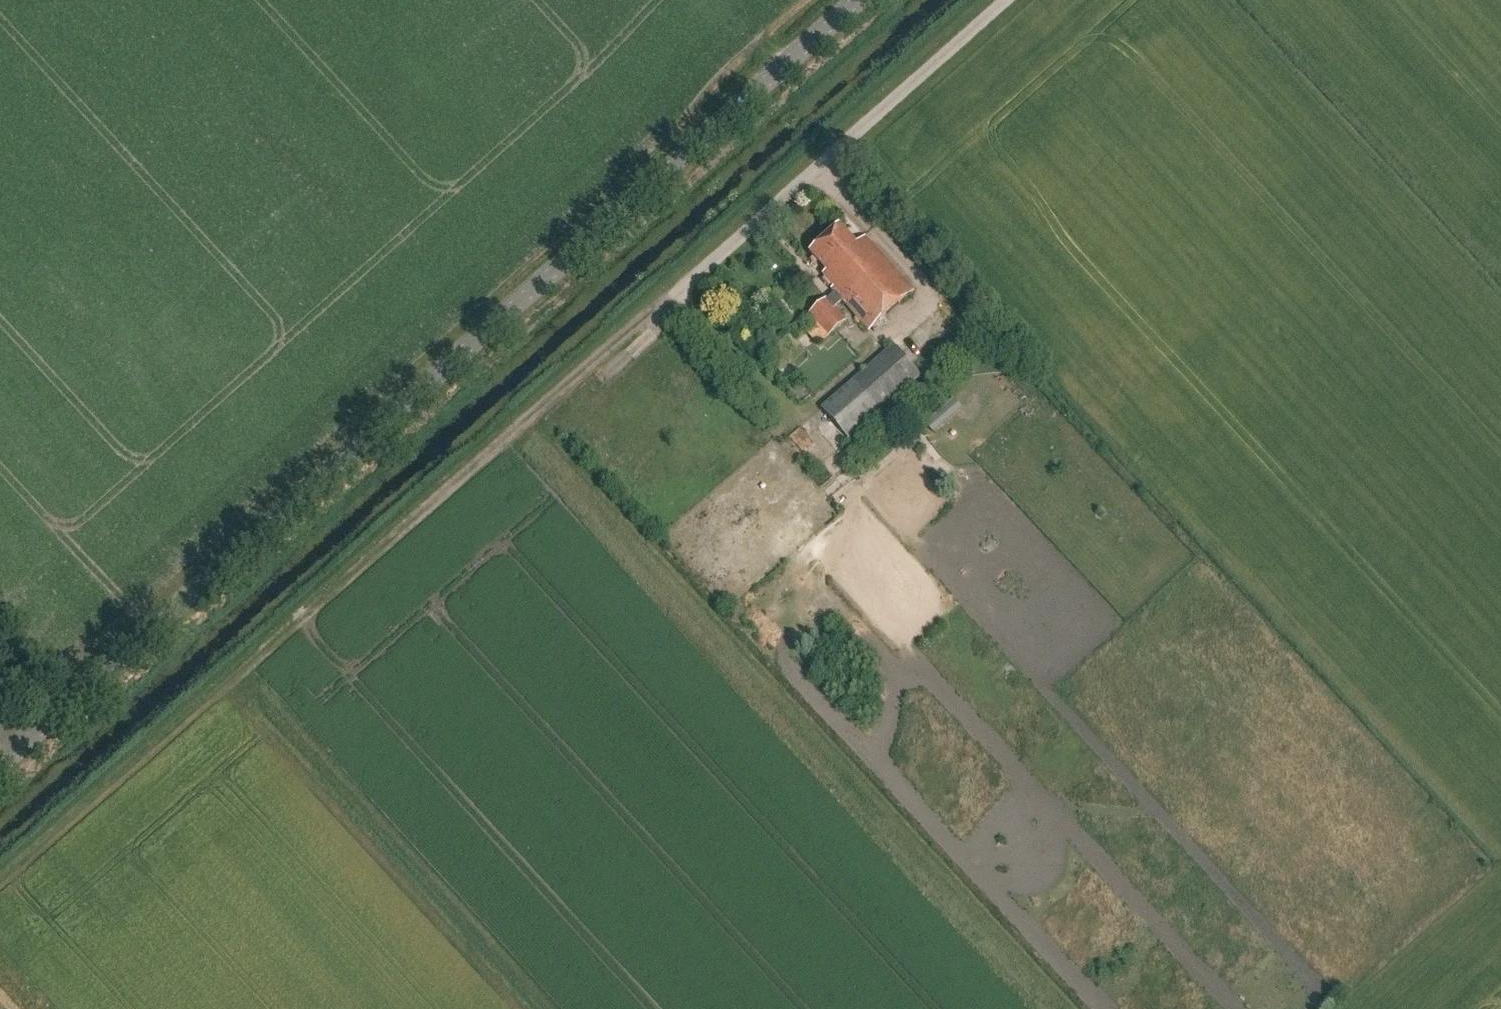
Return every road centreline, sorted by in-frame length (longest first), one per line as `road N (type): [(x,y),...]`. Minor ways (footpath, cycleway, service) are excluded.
road 1 (tertiary): [(0,764),(856,0)]
road 2 (unclassified): [(687,284),(1004,0)]

